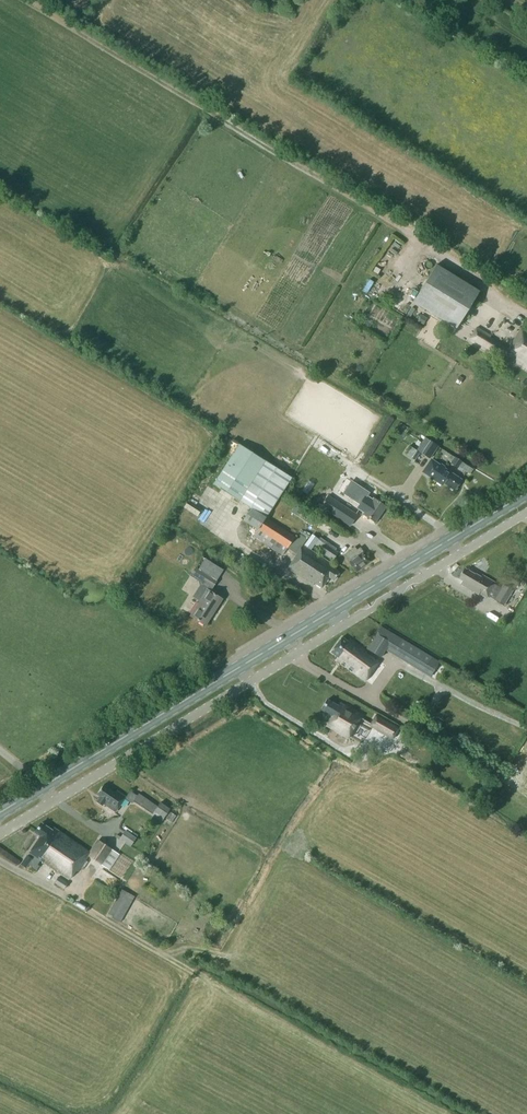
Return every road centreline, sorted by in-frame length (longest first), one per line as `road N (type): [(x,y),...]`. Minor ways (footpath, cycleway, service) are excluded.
road 1 (unclassified): [(0,834),(526,512)]
road 2 (primary): [(0,812),(526,492)]
road 3 (track): [(19,0),(472,276),(488,294)]

